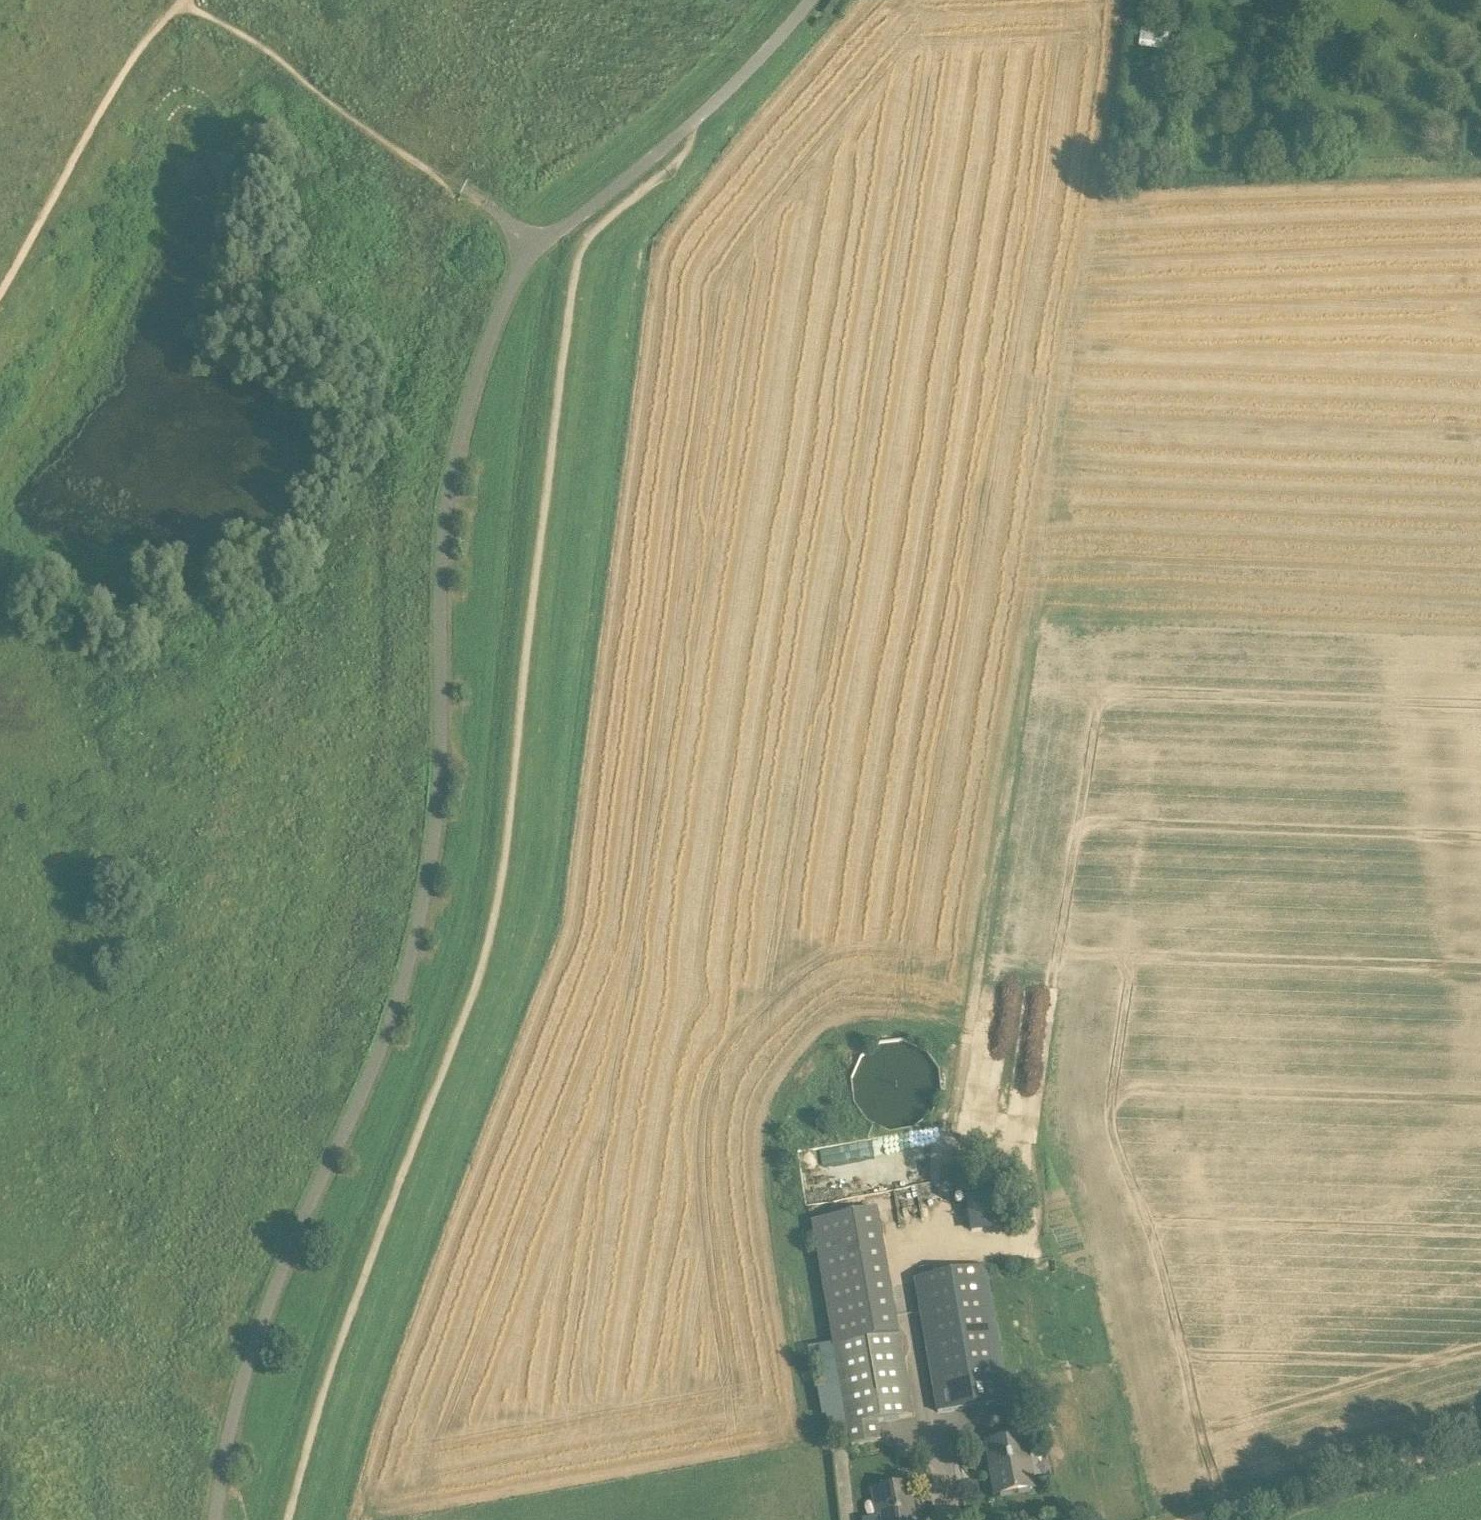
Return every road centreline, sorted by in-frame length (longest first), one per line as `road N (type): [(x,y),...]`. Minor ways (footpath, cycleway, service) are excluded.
road 1 (unclassified): [(215,1519),(244,1376),(384,1041),(428,881),(442,715),(439,570),(482,359),(501,309),(537,247),(692,122),(809,0)]
road 2 (unclassified): [(1233,1519),(1480,1444)]

